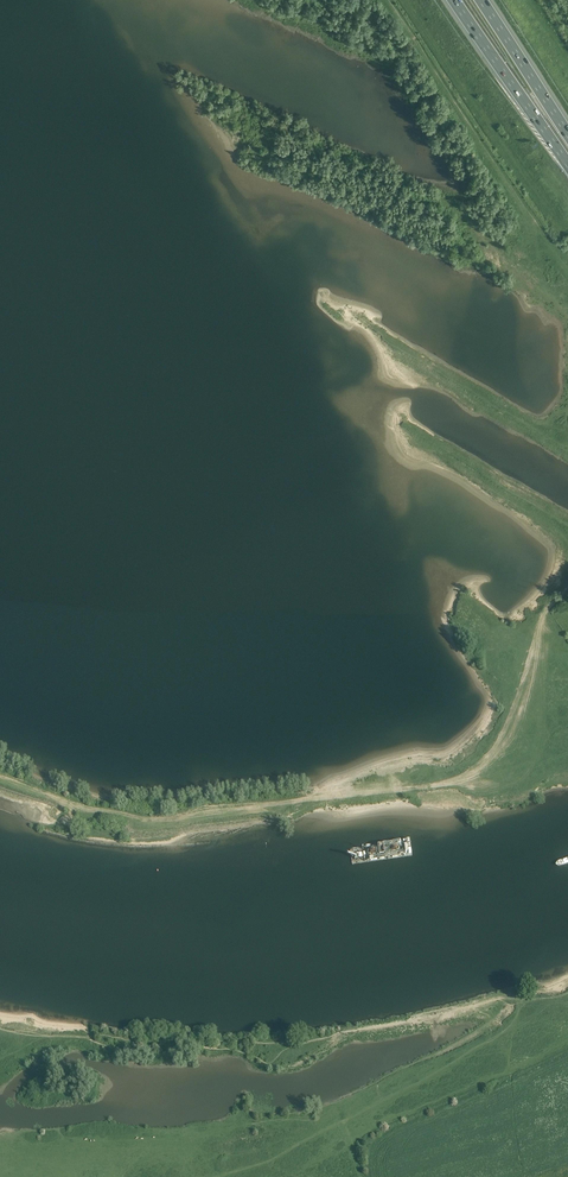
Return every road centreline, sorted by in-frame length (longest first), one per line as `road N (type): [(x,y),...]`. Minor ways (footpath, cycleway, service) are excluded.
road 1 (motorway): [(454,0),(567,166)]
road 2 (motorway): [(567,133),(481,0)]

